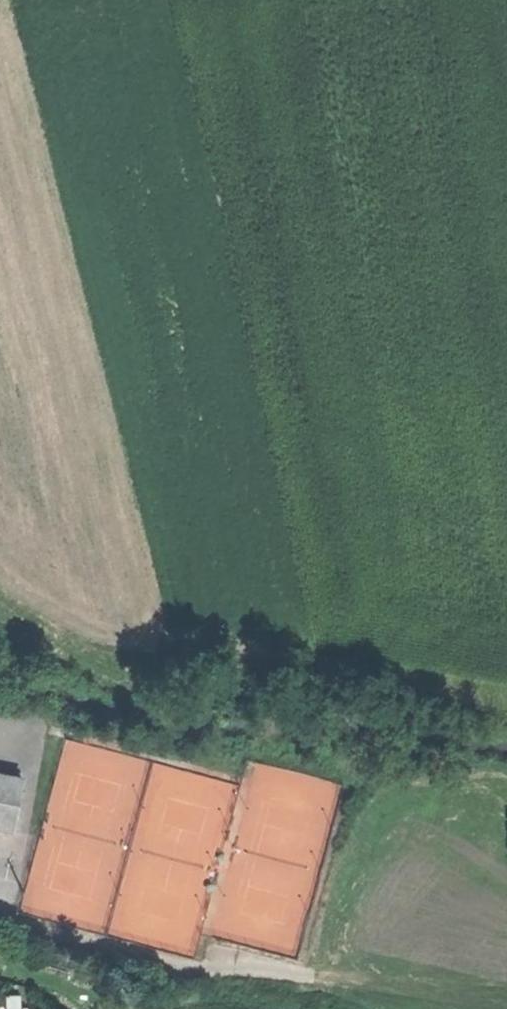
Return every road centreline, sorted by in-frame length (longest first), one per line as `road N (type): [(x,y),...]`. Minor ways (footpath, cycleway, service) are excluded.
road 1 (track): [(314,977),(506,998)]

